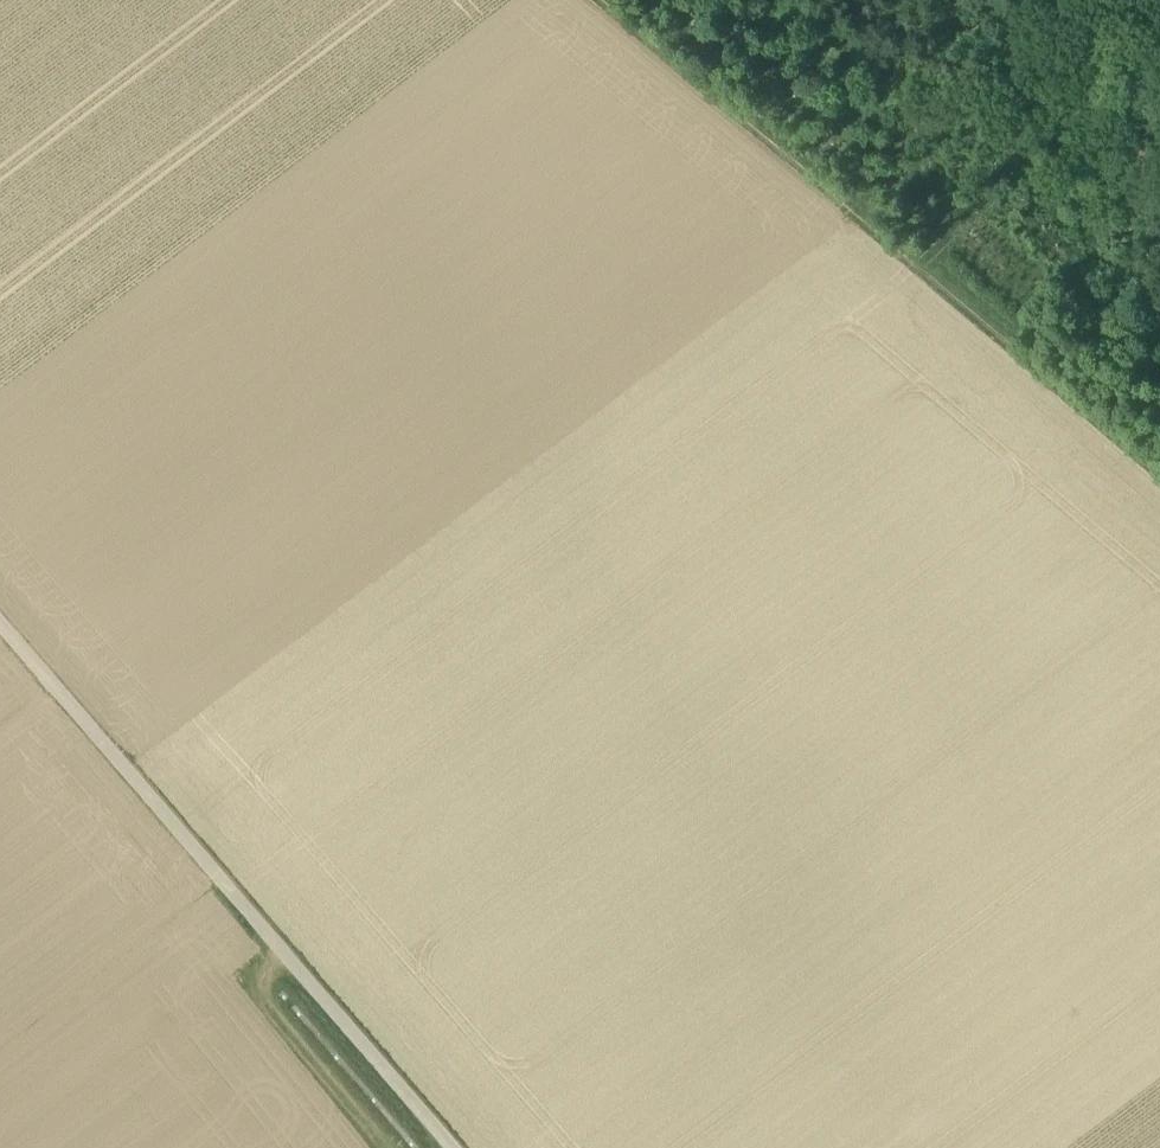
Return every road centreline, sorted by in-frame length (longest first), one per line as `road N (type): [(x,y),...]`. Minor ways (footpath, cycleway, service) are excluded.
road 1 (track): [(608,0),(1159,465)]
road 2 (track): [(0,623),(454,1147)]

